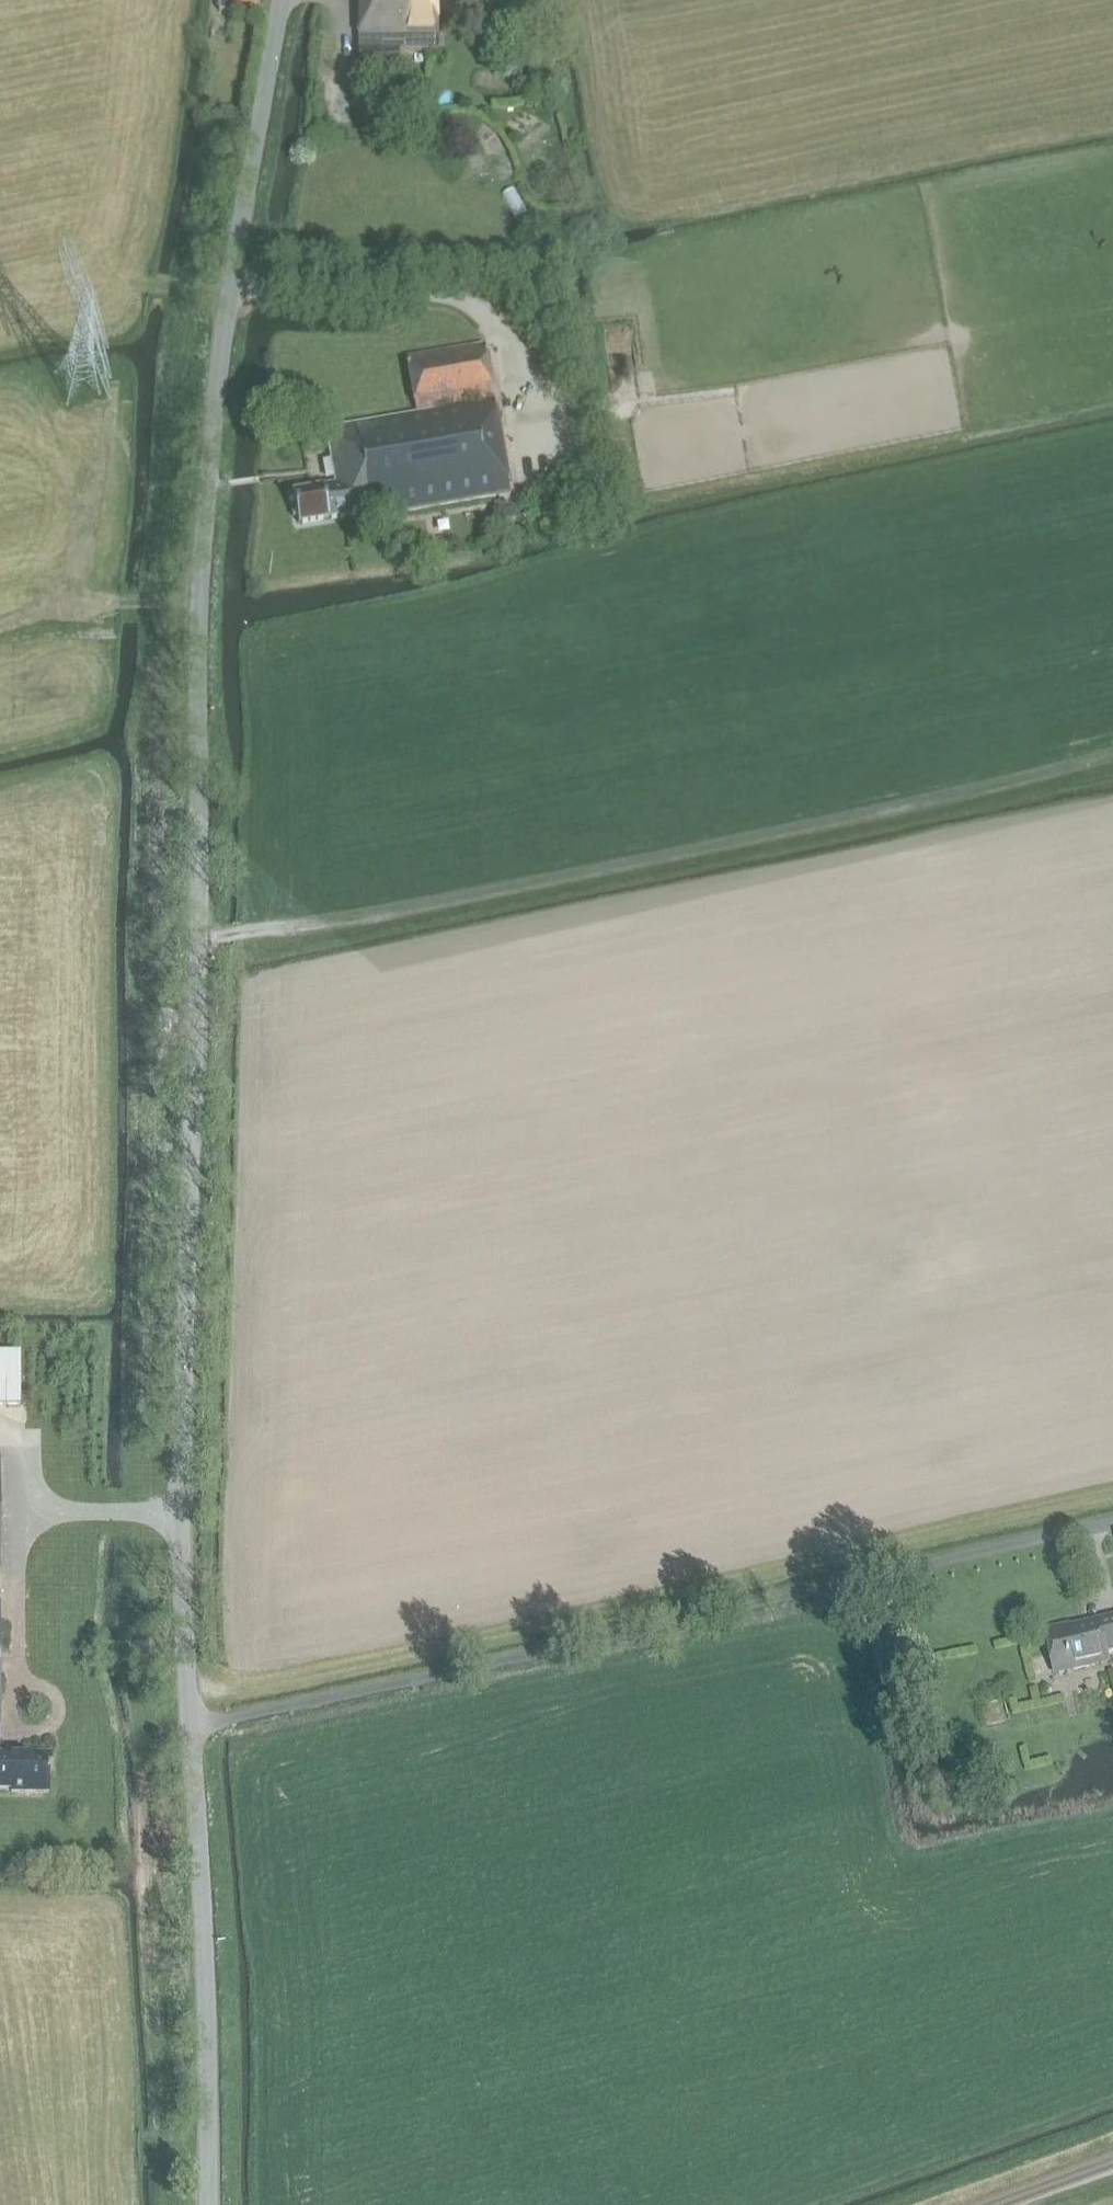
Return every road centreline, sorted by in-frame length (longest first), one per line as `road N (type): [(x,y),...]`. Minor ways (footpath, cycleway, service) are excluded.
road 1 (unclassified): [(208,2204),(208,1940),(177,1525),(200,575),(228,304),(281,0)]

